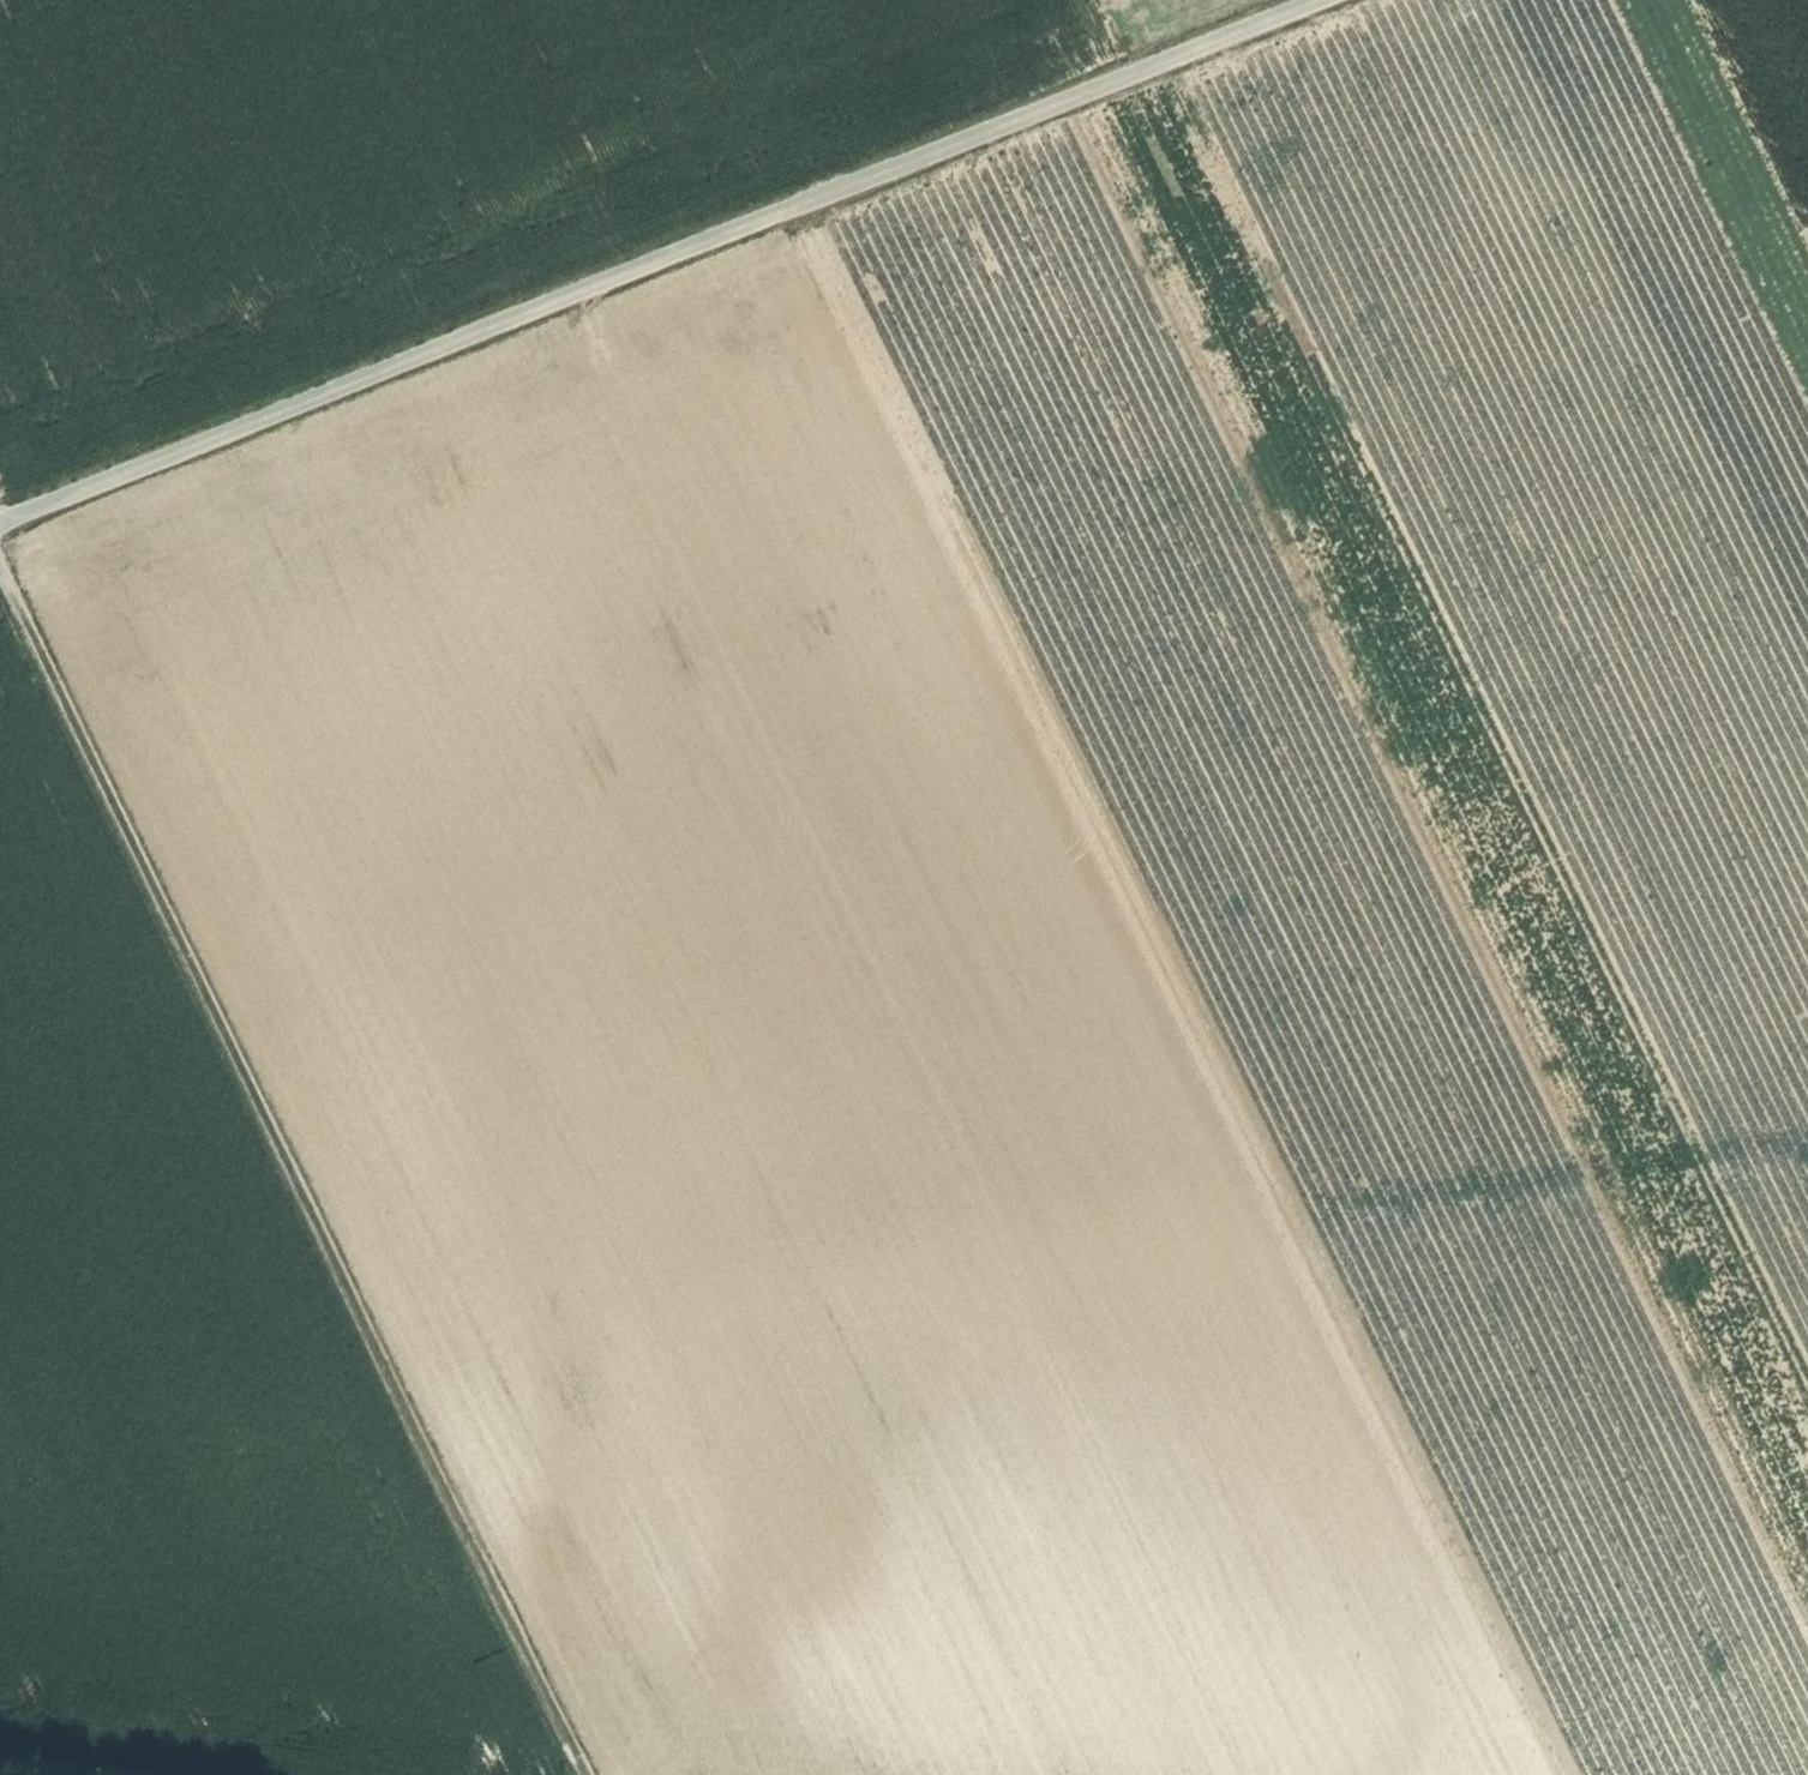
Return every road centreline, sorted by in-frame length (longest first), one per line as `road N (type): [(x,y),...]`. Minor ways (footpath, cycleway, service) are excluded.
road 1 (track): [(1318,0),(0,525)]
road 2 (track): [(582,1774),(0,573)]
road 3 (track): [(1573,1774),(1299,1212)]

